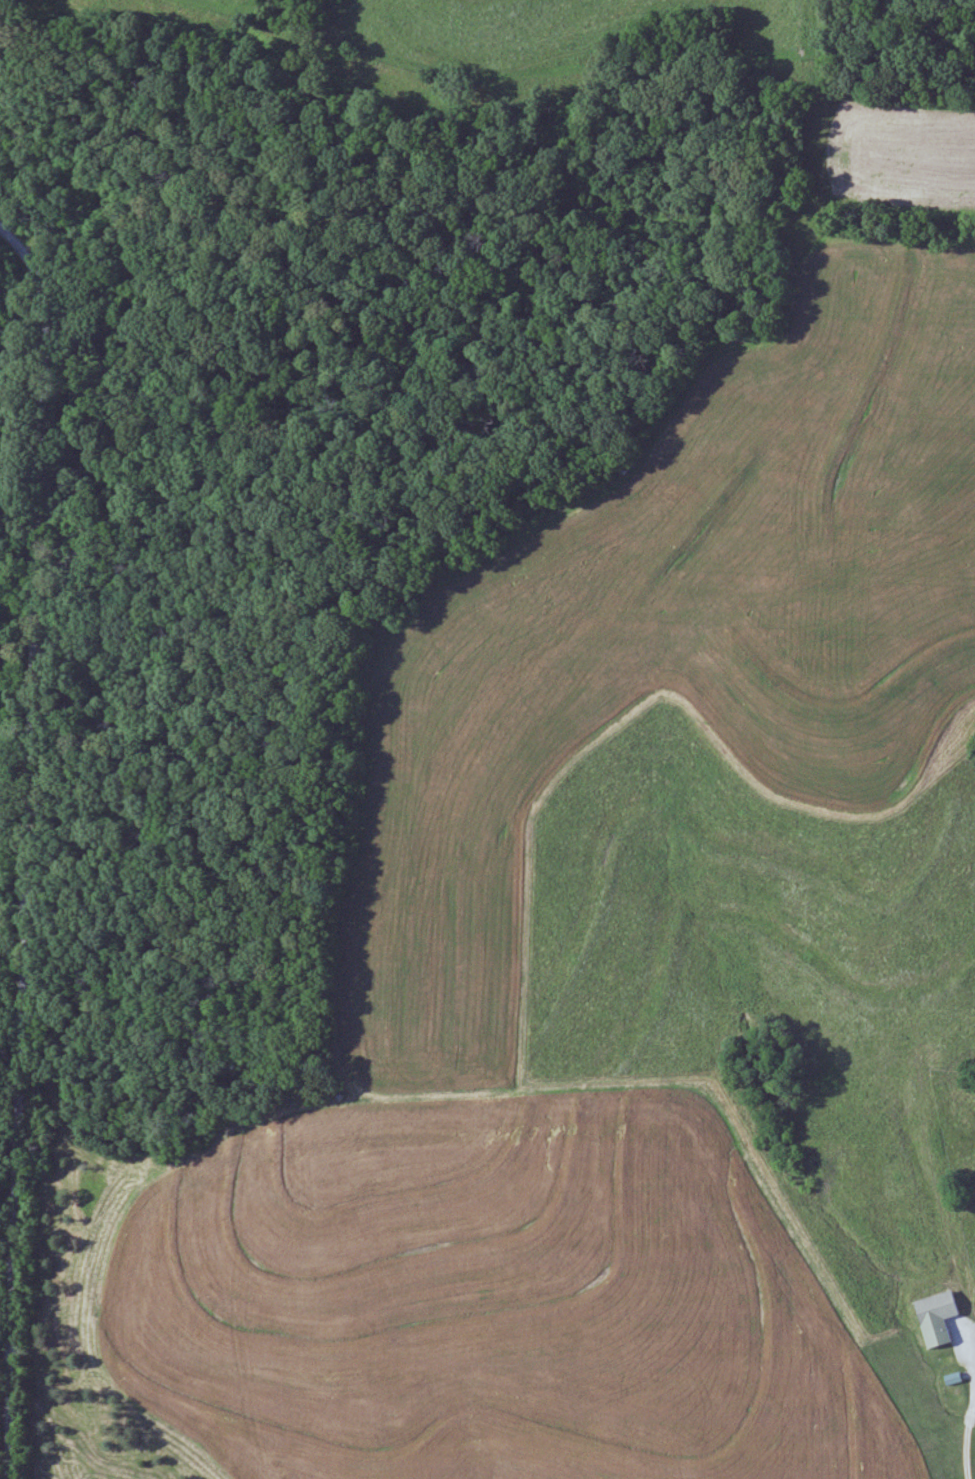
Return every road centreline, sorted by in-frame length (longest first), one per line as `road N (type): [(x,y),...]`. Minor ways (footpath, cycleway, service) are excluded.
road 1 (residential): [(8,1478),(19,1128),(16,729),(36,669),(18,640),(17,610),(34,562),(45,310),(33,270),(0,227)]

